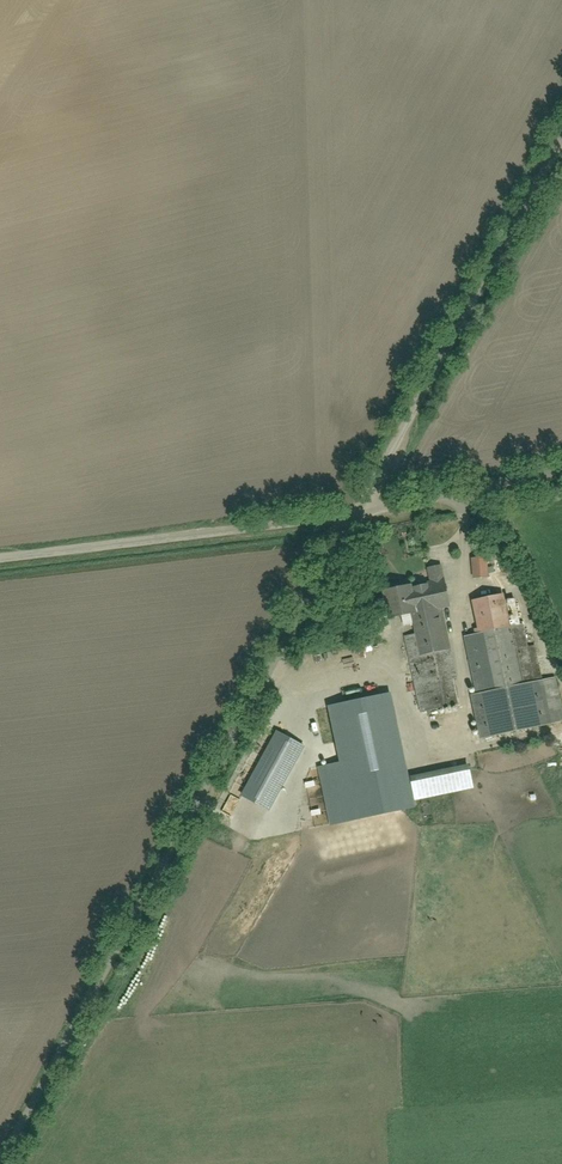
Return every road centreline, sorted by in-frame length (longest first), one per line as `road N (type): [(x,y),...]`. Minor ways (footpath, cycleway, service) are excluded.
road 1 (residential): [(362,513),(0,1163)]
road 2 (residential): [(362,513),(561,146)]
road 3 (unclassified): [(0,558),(362,513)]
road 4 (unclassified): [(362,513),(561,473)]

